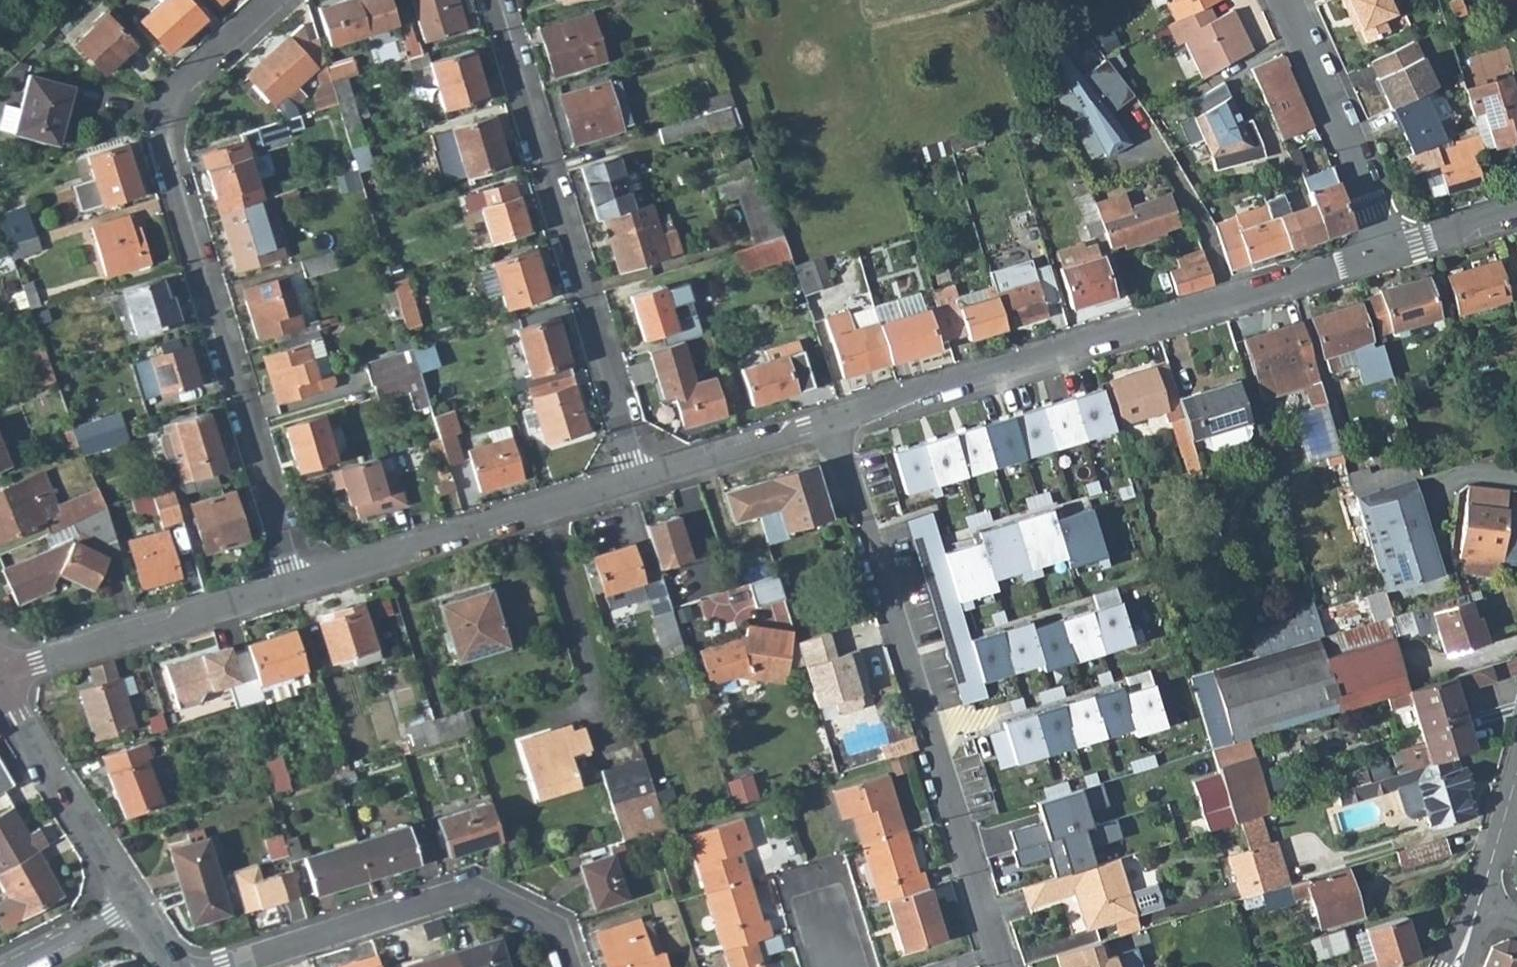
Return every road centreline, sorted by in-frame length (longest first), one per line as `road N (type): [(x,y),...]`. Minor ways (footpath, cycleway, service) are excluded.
road 1 (residential): [(280,0),(182,88),(162,145),(298,586)]
road 2 (residential): [(832,422),(1388,248)]
road 3 (residential): [(832,422),(1004,966)]
road 4 (residential): [(643,480),(491,0)]
road 5 (residential): [(571,966),(560,931),(474,889),(222,966)]
road 6 (residential): [(298,586),(643,480)]
road 7 (residential): [(0,671),(298,586)]
road 8 (residential): [(1388,248),(1291,0)]
road 9 (residential): [(135,903),(0,688)]
road 10 (residential): [(643,480),(832,422)]
road 11 (residential): [(1388,248),(1516,206)]
road 12 (residential): [(18,966),(135,903)]
road 13 (tertiary): [(1479,902),(1516,781)]

